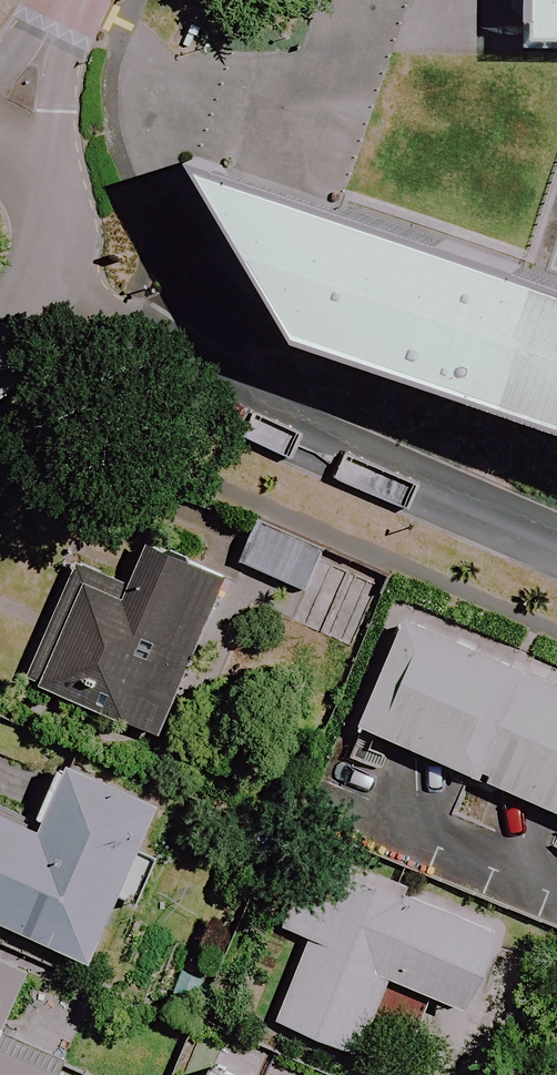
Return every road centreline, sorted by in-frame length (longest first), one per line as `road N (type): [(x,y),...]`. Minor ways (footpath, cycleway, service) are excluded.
road 1 (tertiary): [(0,152),(33,186),(45,244),(22,299),(0,319)]
road 2 (tertiary): [(0,124),(61,0)]

